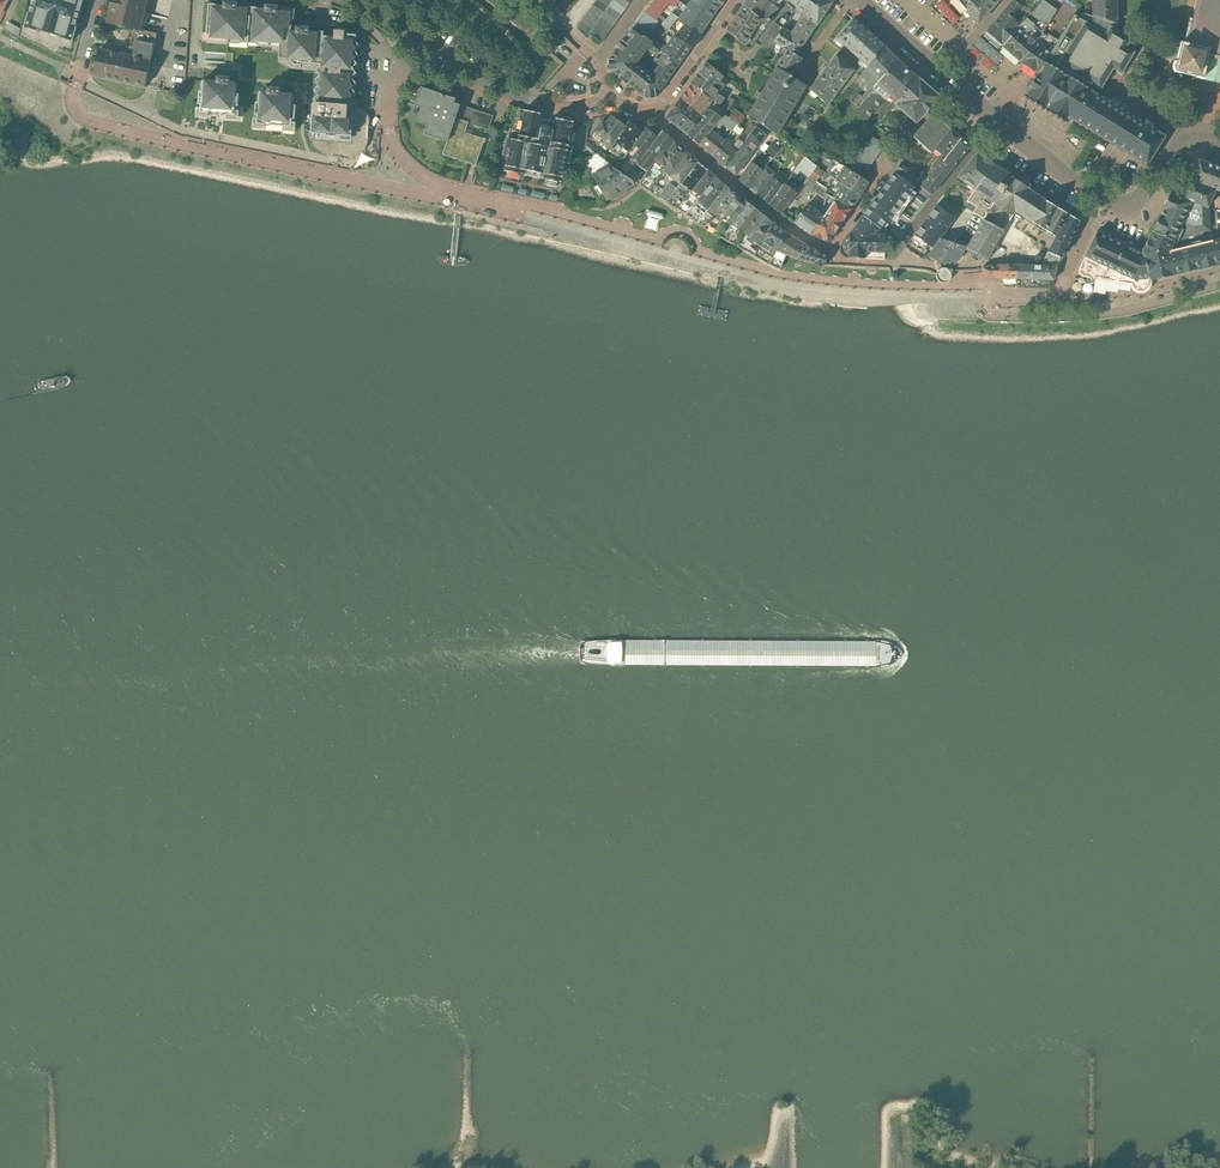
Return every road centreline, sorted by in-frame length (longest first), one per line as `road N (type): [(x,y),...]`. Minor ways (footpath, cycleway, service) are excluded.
road 1 (residential): [(349,0),(531,97),(620,100)]
road 2 (residential): [(655,114),(752,198),(830,250)]
road 3 (residential): [(1100,195),(1057,295),(985,296)]
road 4 (residential): [(994,116),(888,262)]
road 5 (residential): [(830,250),(930,111)]
road 6 (residential): [(1100,195),(1132,204),(1151,192),(1189,136),(1219,142)]
road 7 (residential): [(655,114),(733,0)]
road 8 (residential): [(994,116),(1100,195)]

